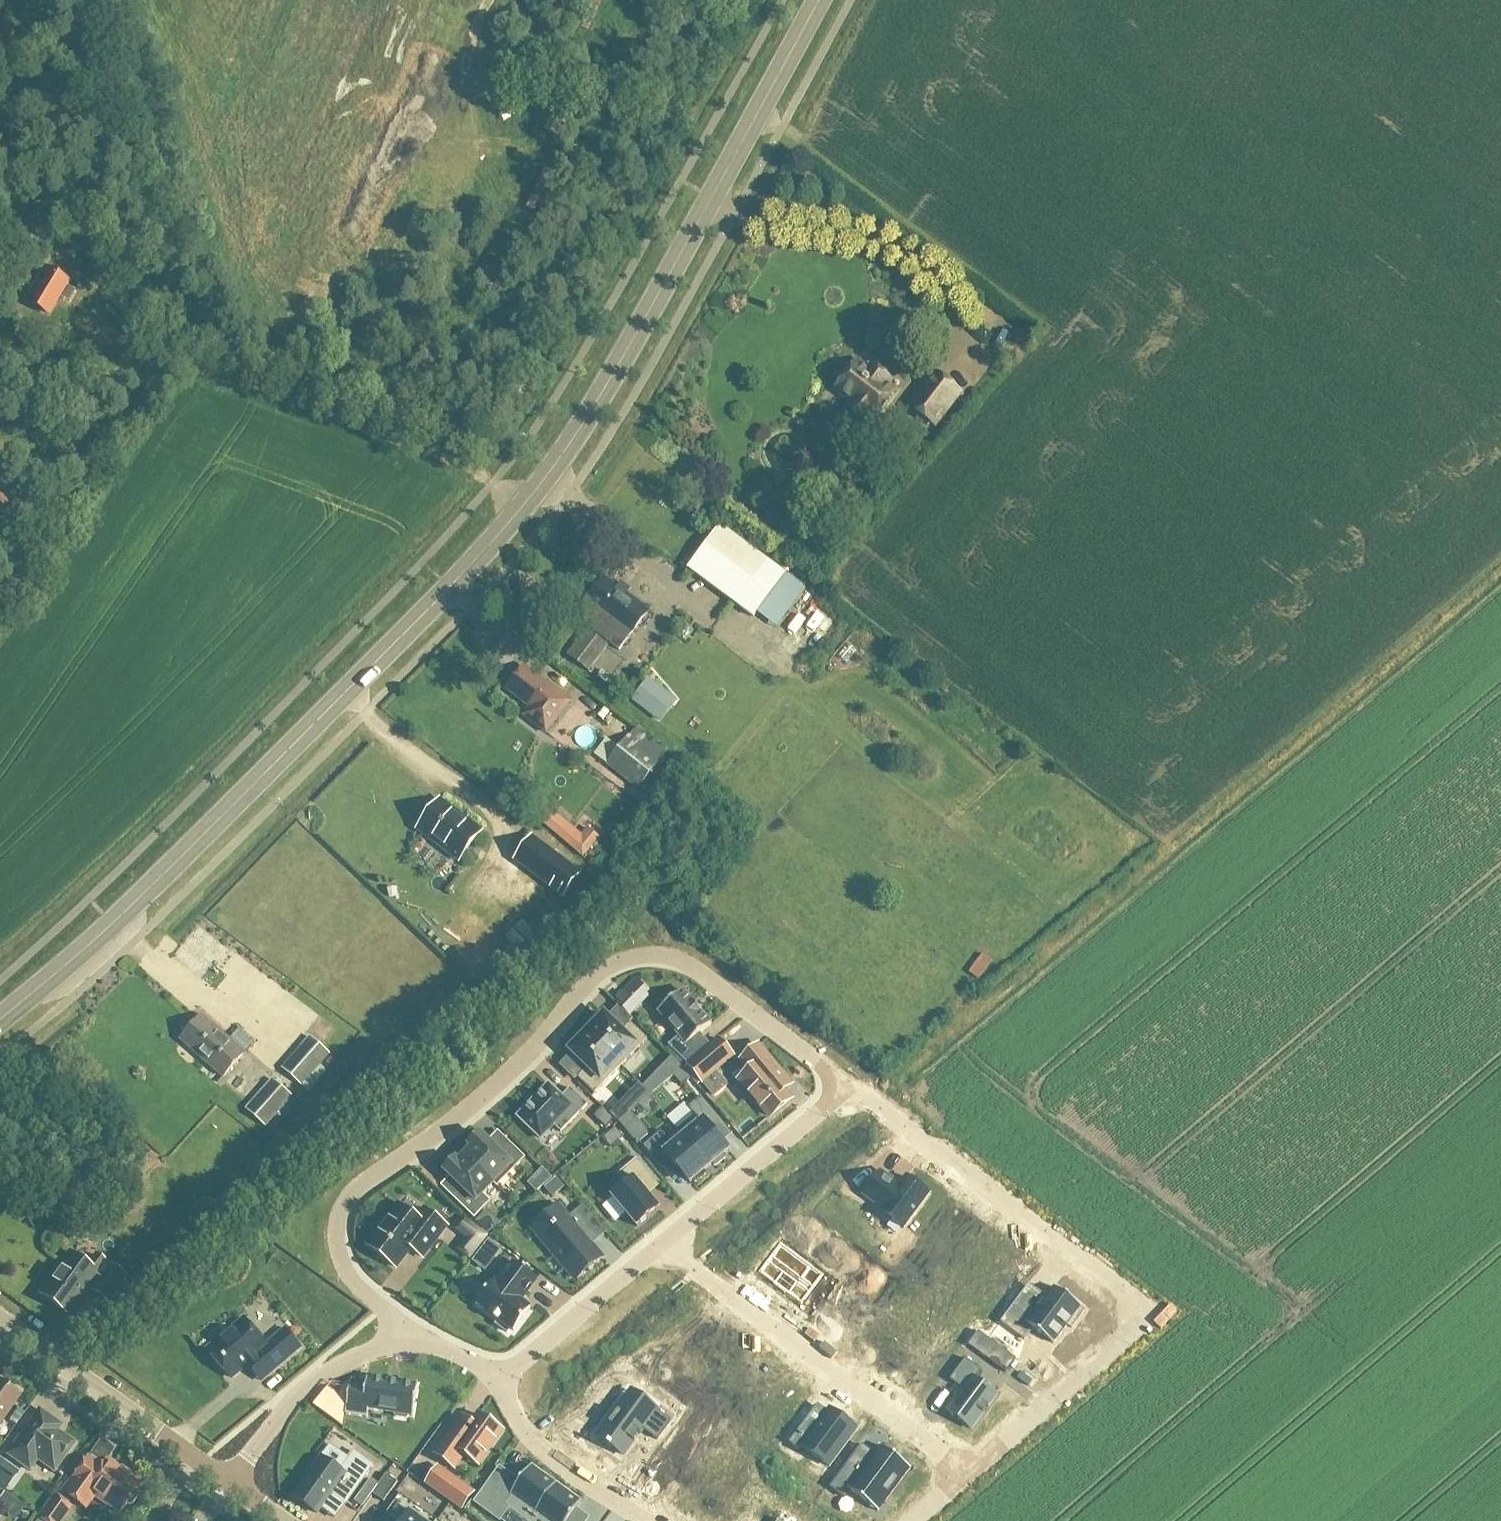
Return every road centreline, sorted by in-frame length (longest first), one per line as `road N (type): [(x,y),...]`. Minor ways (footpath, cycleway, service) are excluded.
road 1 (secondary): [(0,1019),(148,890),(513,520),(632,355),(823,0)]
road 2 (residential): [(847,1082),(676,957),(614,962),(508,1073),(342,1206),(341,1258),(406,1327)]
road 3 (residential): [(967,1474),(1150,1311),(847,1082)]
road 4 (residential): [(661,1243),(967,1474)]
road 5 (track): [(513,520),(475,459),(202,352)]
road 6 (residential): [(227,1481),(0,1314)]
road 7 (residential): [(661,1243),(847,1082)]
road 8 (residential): [(227,1481),(298,1390),(406,1327)]
road 9 (residential): [(497,1377),(533,1436),(563,1464),(651,1520)]
road 10 (residential): [(497,1377),(661,1243)]

